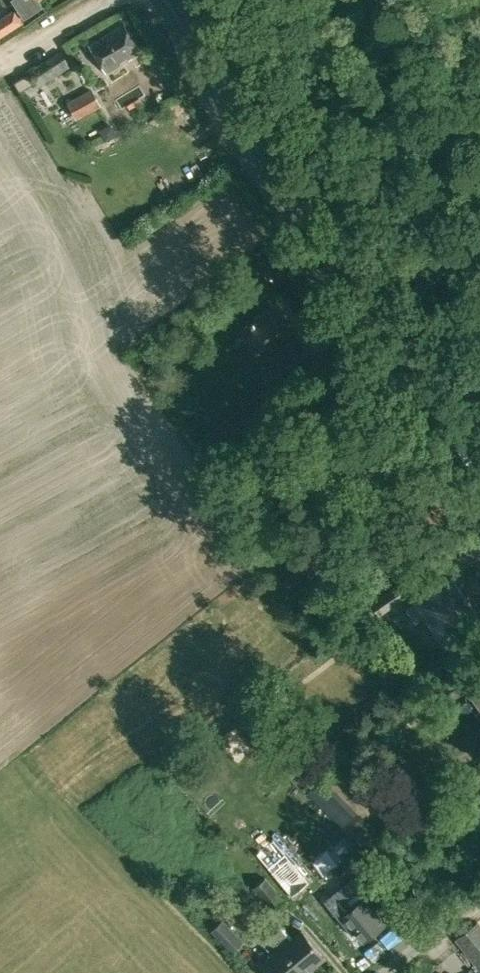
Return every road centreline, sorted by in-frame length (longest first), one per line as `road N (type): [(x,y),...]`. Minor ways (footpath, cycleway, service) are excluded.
road 1 (primary): [(479,466),(165,0)]
road 2 (track): [(0,63),(112,0)]

